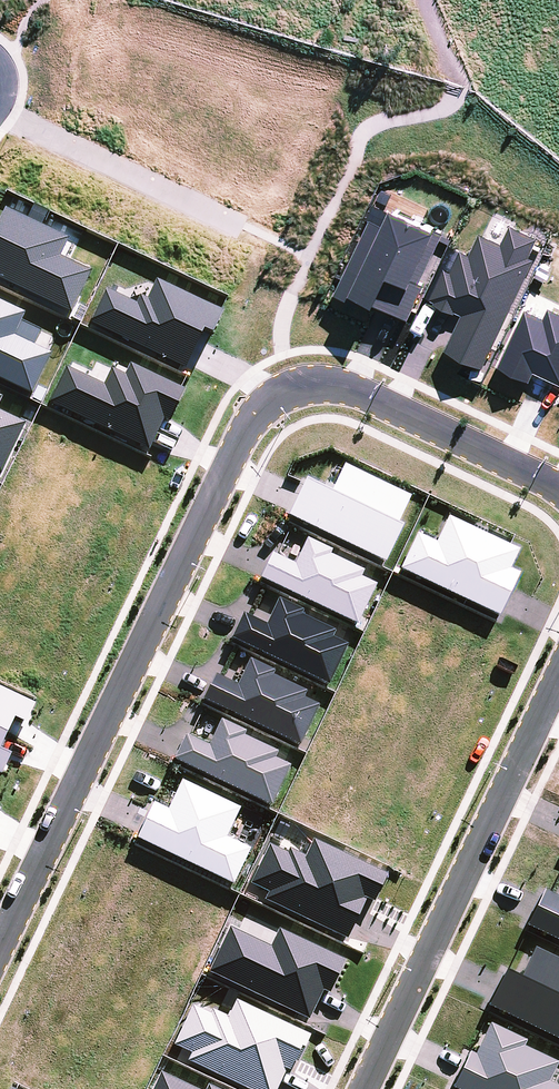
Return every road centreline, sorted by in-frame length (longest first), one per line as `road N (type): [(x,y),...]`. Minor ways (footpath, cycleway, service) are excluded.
road 1 (residential): [(0,943),(257,410),(295,388),(338,384),(558,486)]
road 2 (residential): [(558,672),(363,1088)]
road 3 (residential): [(0,110),(264,235)]

